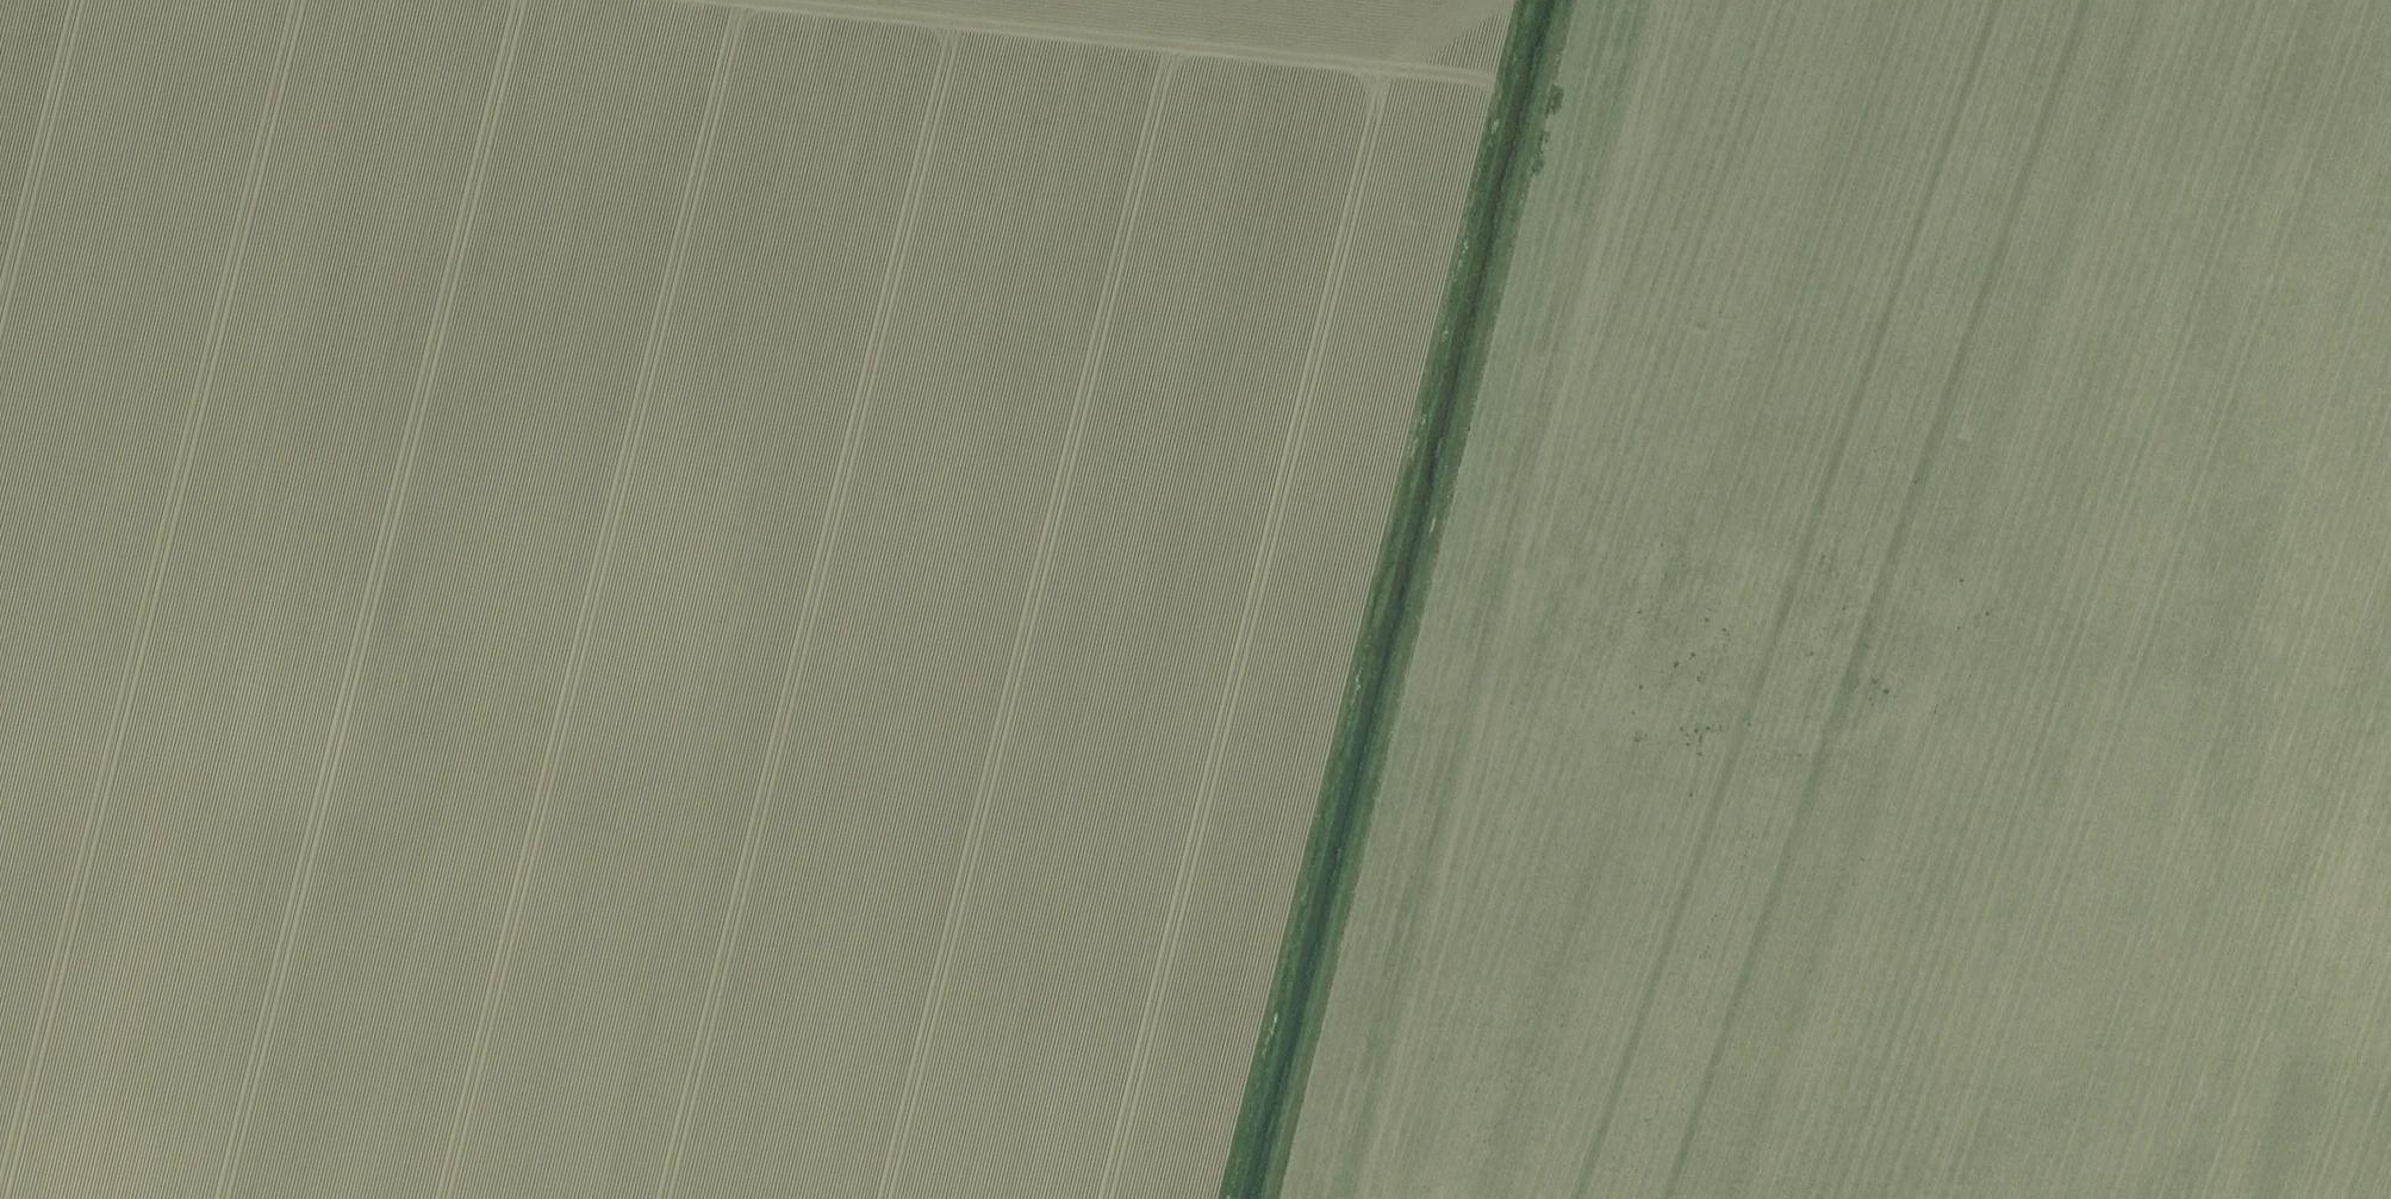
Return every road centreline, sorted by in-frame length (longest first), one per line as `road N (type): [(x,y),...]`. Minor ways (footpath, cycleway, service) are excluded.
road 1 (track): [(1270,1198),(1566,0)]

